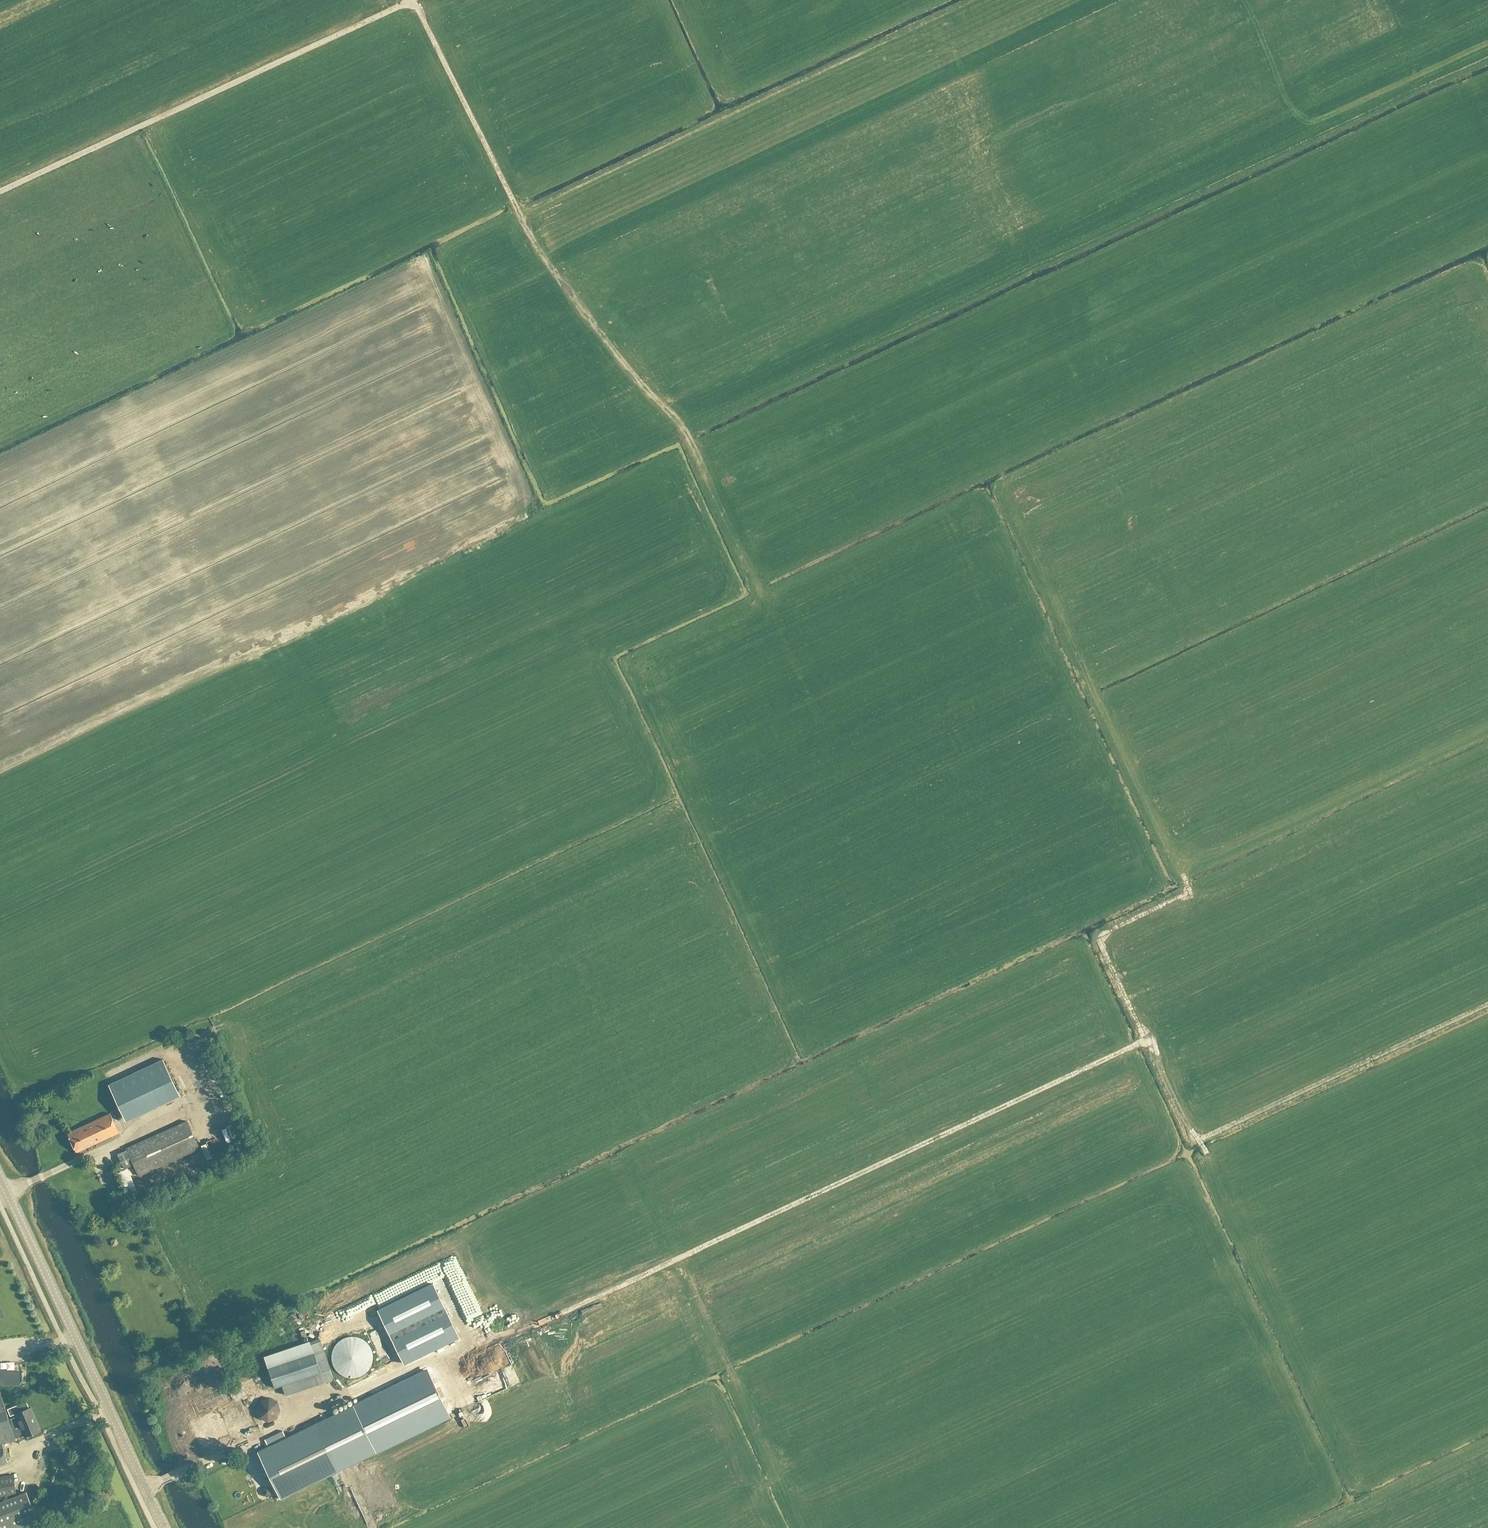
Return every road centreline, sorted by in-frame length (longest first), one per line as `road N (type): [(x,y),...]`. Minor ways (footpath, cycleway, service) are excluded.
road 1 (tertiary): [(164,1527),(0,1174)]

